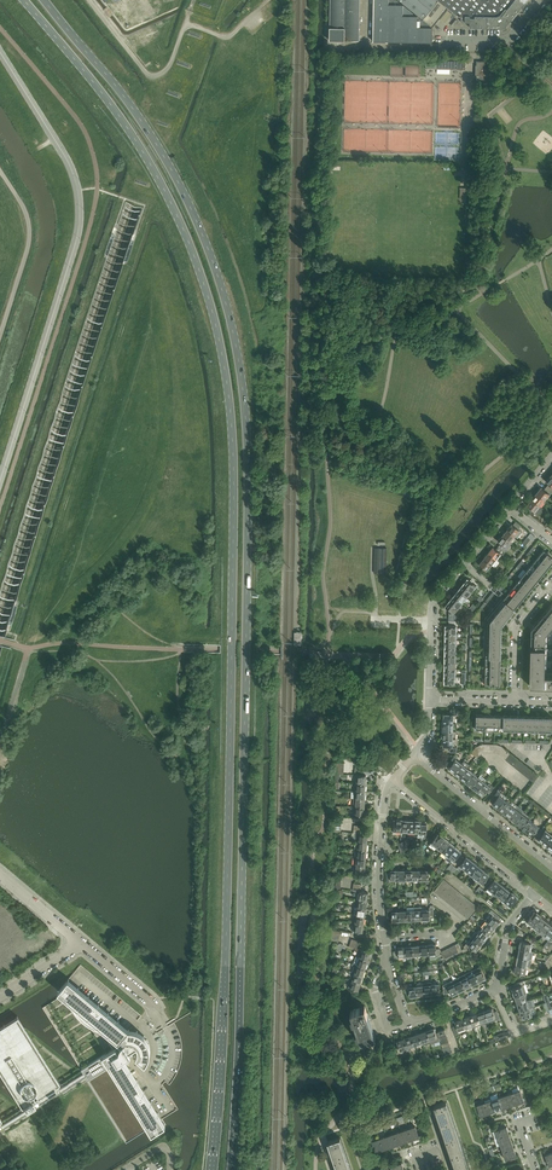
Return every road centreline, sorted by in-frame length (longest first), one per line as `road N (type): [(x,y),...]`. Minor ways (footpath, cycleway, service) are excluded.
road 1 (primary): [(22,0),(151,167),(205,287),(228,389),(228,893),(213,1169)]
road 2 (primary): [(232,1169),(248,525),(238,355),(220,282),(181,188),(138,115),(43,0)]
road 3 (unclassified): [(0,52),(65,157),(80,209),(0,480)]
road 4 (residential): [(394,780),(535,895)]
road 5 (residential): [(551,868),(413,757)]
road 6 (residential): [(385,938),(380,851),(394,780)]
road 7 (residential): [(430,699),(432,605),(463,564)]
road 8 (residential): [(551,583),(516,625),(514,703)]

